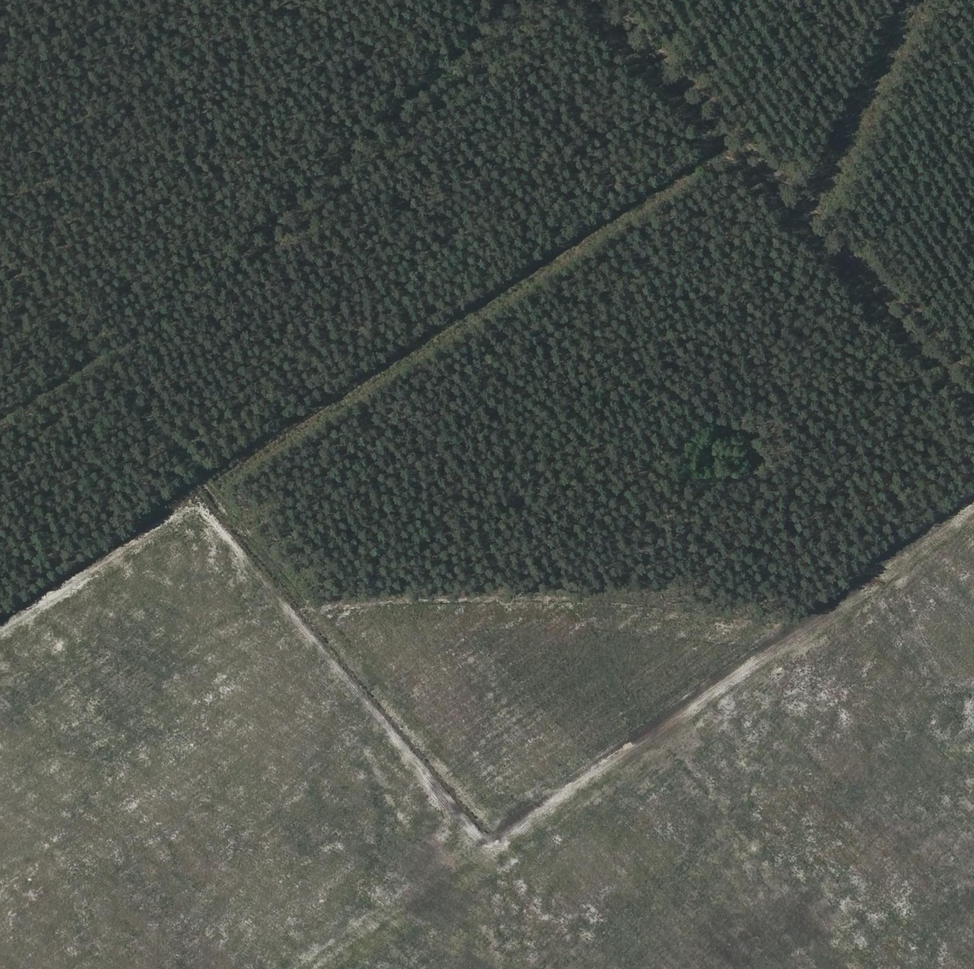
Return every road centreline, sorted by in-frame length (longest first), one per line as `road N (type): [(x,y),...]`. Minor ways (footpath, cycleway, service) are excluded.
road 1 (track): [(326,968),(973,512)]
road 2 (track): [(603,0),(973,399)]
road 3 (track): [(805,218),(915,0)]

